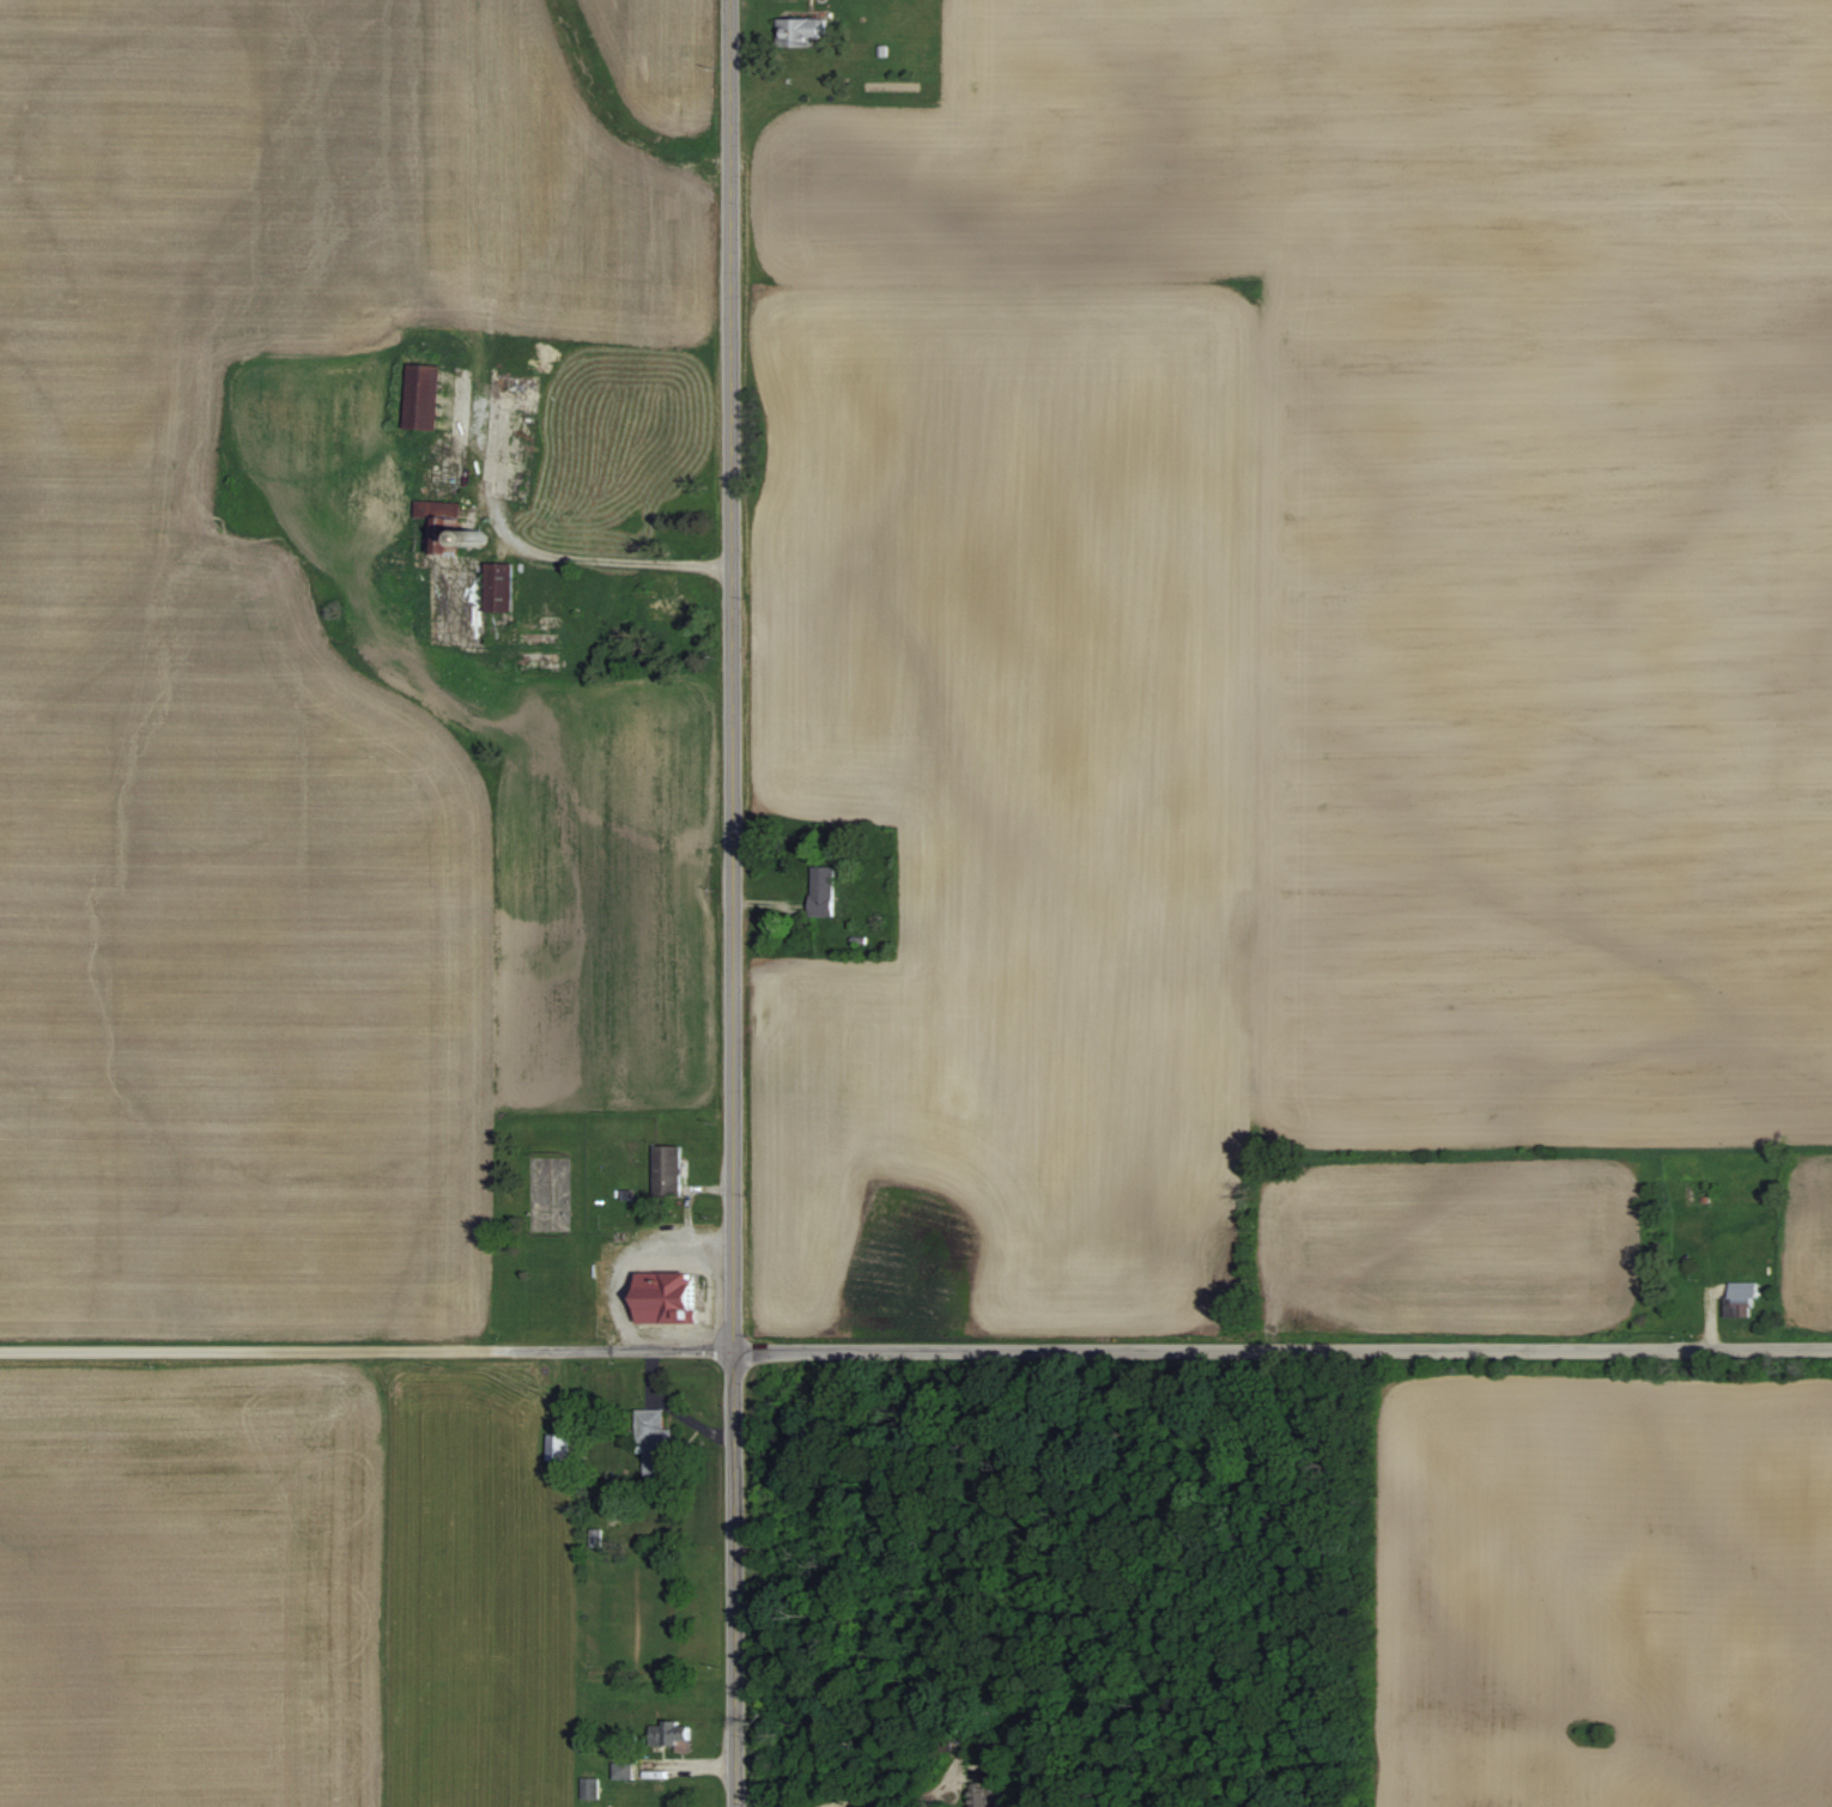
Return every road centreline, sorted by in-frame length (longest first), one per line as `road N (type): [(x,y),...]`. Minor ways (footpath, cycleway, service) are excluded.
road 1 (secondary): [(736,1352),(731,0)]
road 2 (residential): [(736,1352),(1831,1345)]
road 3 (residential): [(736,1352),(0,1350)]
road 4 (secondary): [(744,1806),(736,1352)]

